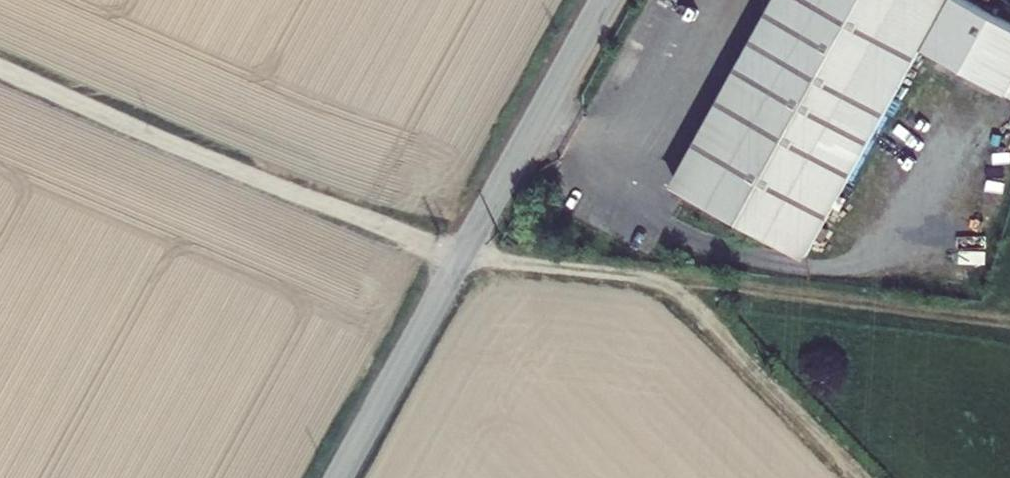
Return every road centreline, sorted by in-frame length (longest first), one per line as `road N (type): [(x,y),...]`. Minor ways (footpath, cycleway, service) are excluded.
road 1 (unclassified): [(0,72),(462,258)]
road 2 (track): [(667,281),(1009,323)]
road 3 (unclassified): [(462,258),(604,0)]
road 4 (track): [(866,477),(667,281)]
road 5 (unclassified): [(339,477),(462,258)]

